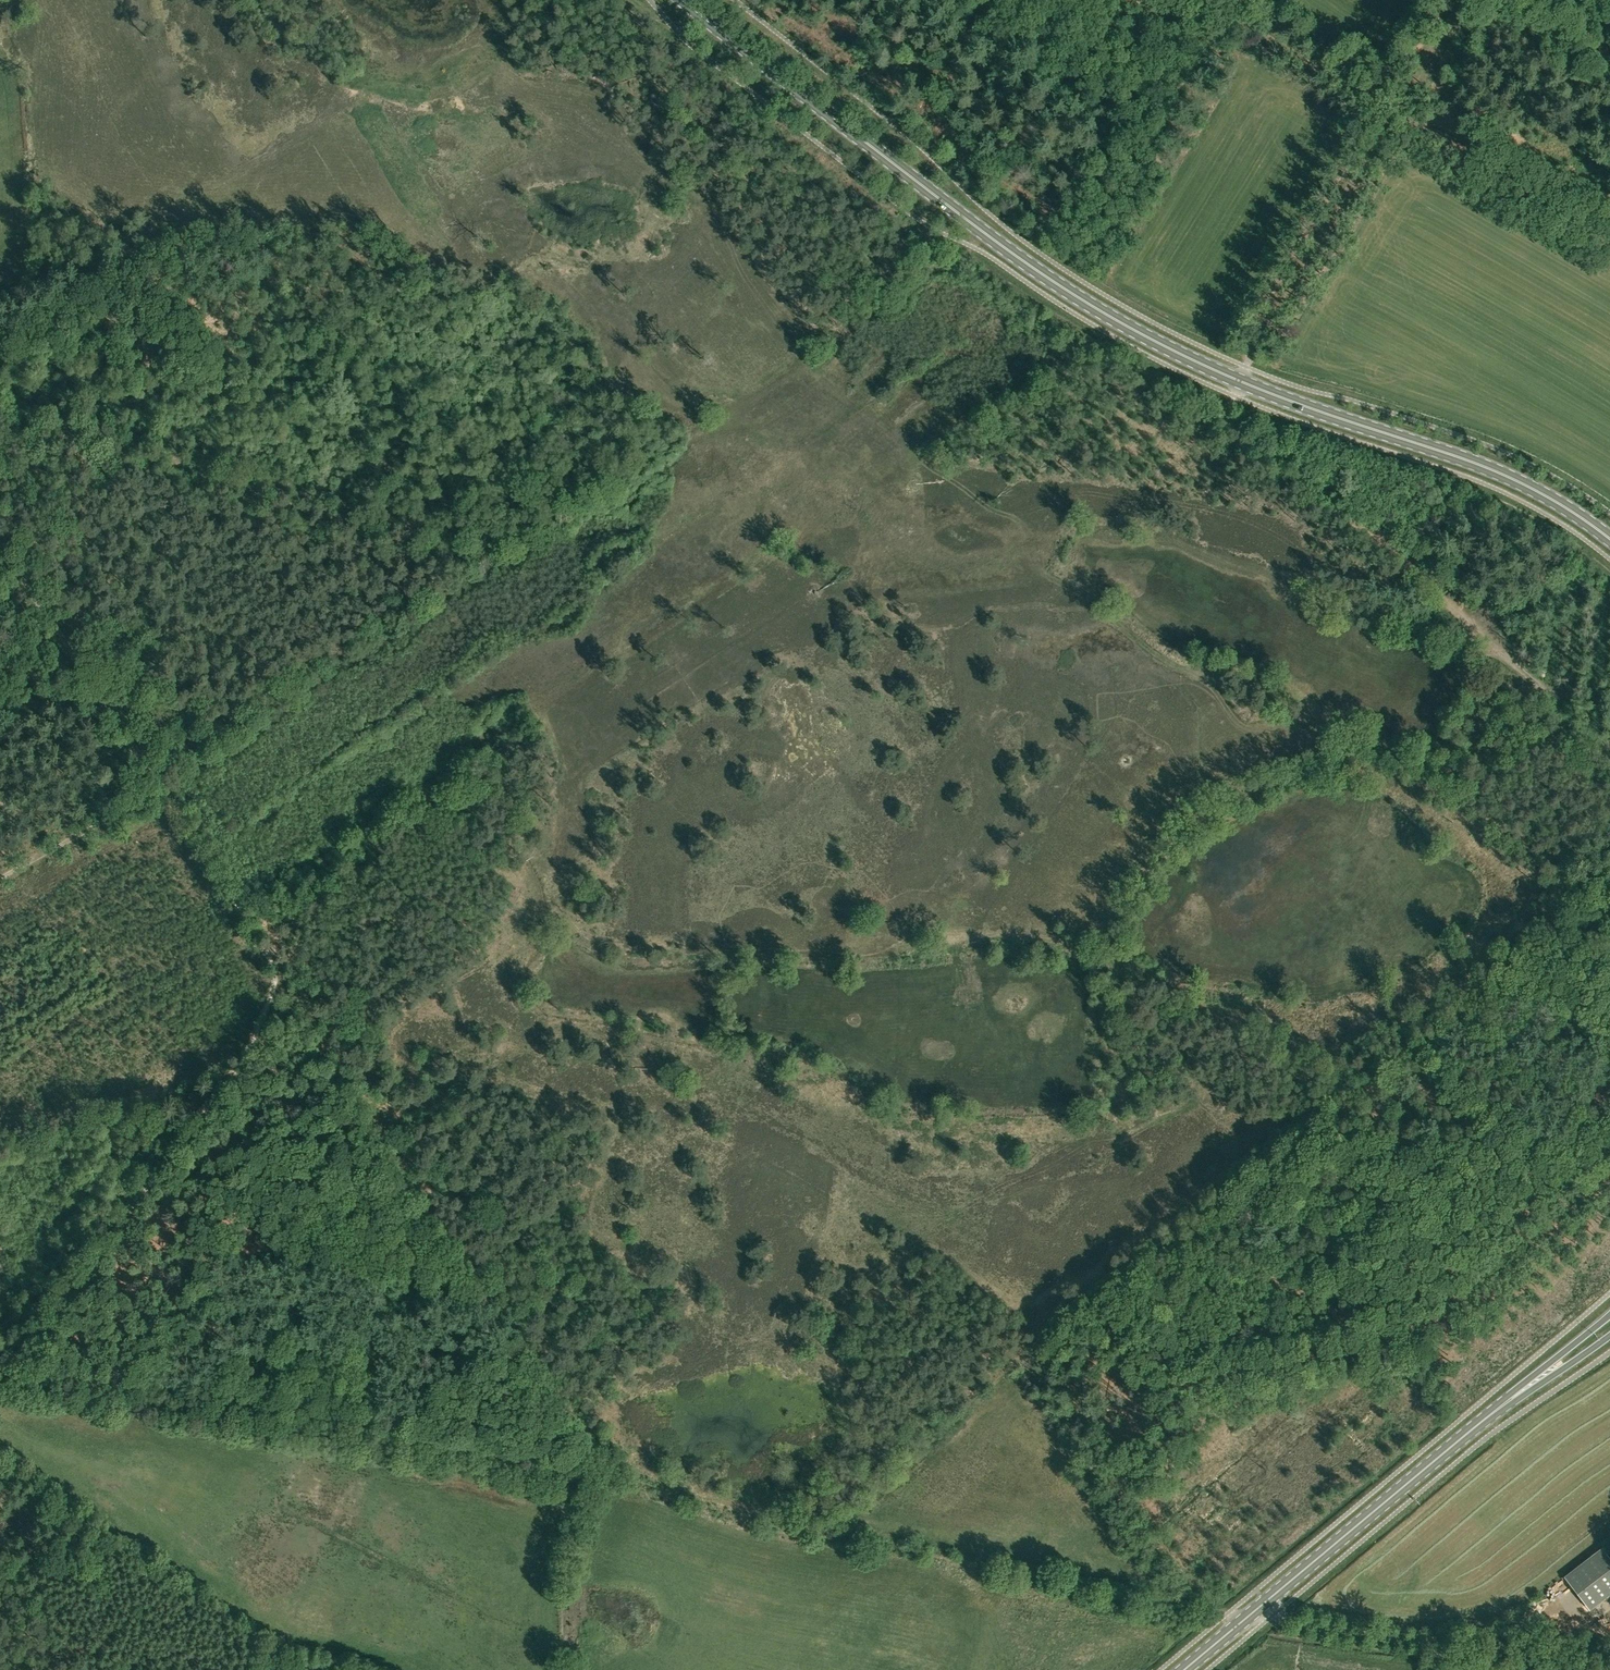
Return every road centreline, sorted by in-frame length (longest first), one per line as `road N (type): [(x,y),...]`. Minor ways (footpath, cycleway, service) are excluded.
road 1 (secondary): [(1609,539),(1497,472),(1242,382),(1074,295),(682,0)]
road 2 (track): [(0,550),(239,907),(275,977),(253,1040),(225,1084),(0,1373)]
road 3 (track): [(1236,397),(1237,427),(1518,653),(1609,739)]
road 4 (secondary): [(1247,1616),(1535,1381)]
road 5 (track): [(1380,99),(1609,233)]
road 6 (track): [(1212,0),(1380,99)]
road 7 (track): [(0,879),(160,792)]

